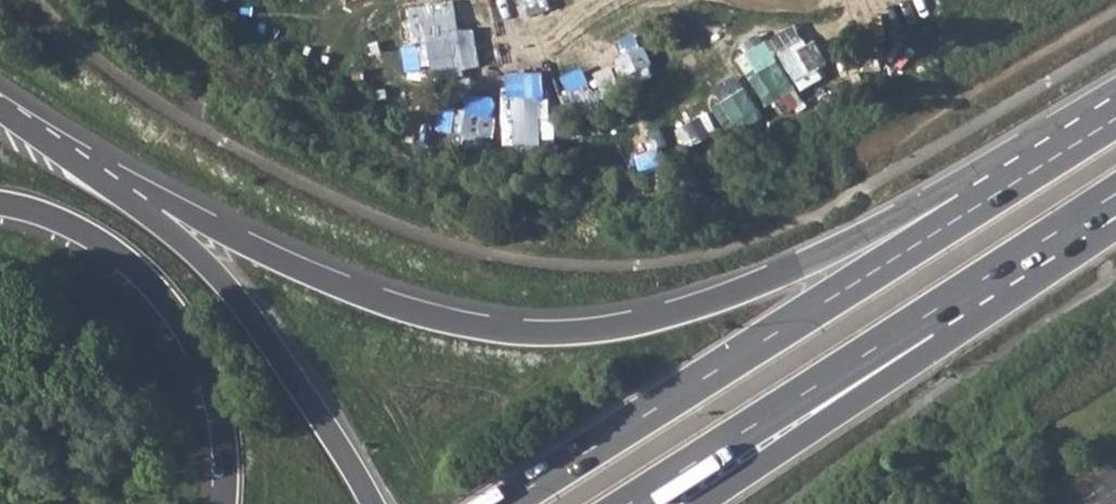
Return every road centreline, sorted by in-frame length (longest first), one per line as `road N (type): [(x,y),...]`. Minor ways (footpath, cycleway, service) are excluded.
road 1 (motorway): [(997,188),(937,195),(766,279),(657,319),(551,333),(428,317),(352,293),(132,194)]
road 2 (primary): [(997,188),(497,503)]
road 3 (motorway): [(0,202),(107,244),(182,320),(219,404),(225,503)]
road 4 (primary): [(628,503),(964,294)]
road 5 (motorway): [(373,503),(238,303),(132,194)]
road 6 (motorway): [(700,503),(938,348),(964,294)]
road 7 (primary): [(964,294),(1115,195)]
road 8 (motorway): [(132,194),(0,110)]
road 9 (primary): [(1115,116),(997,188)]

